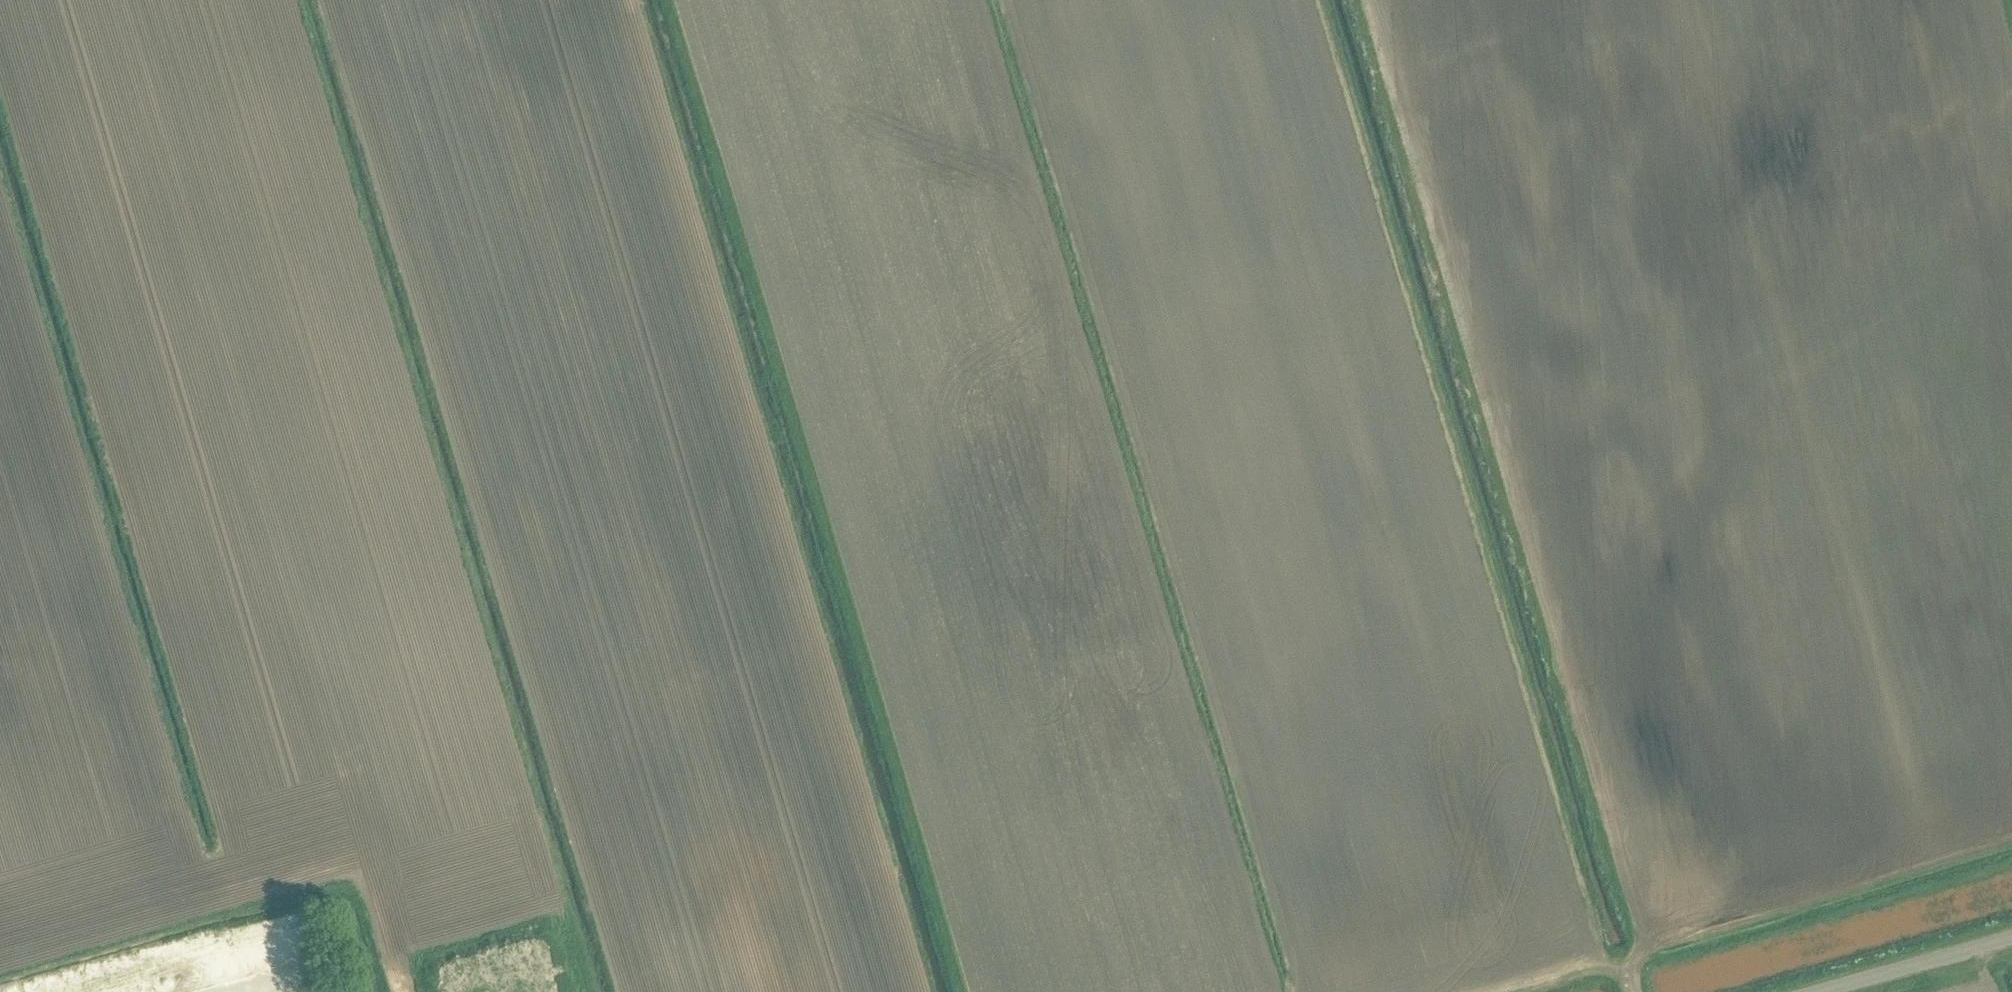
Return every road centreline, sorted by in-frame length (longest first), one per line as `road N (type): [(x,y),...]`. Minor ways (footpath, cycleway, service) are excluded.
road 1 (track): [(1536,991),(2011,852)]
road 2 (unclassified): [(1819,991),(2011,938)]

